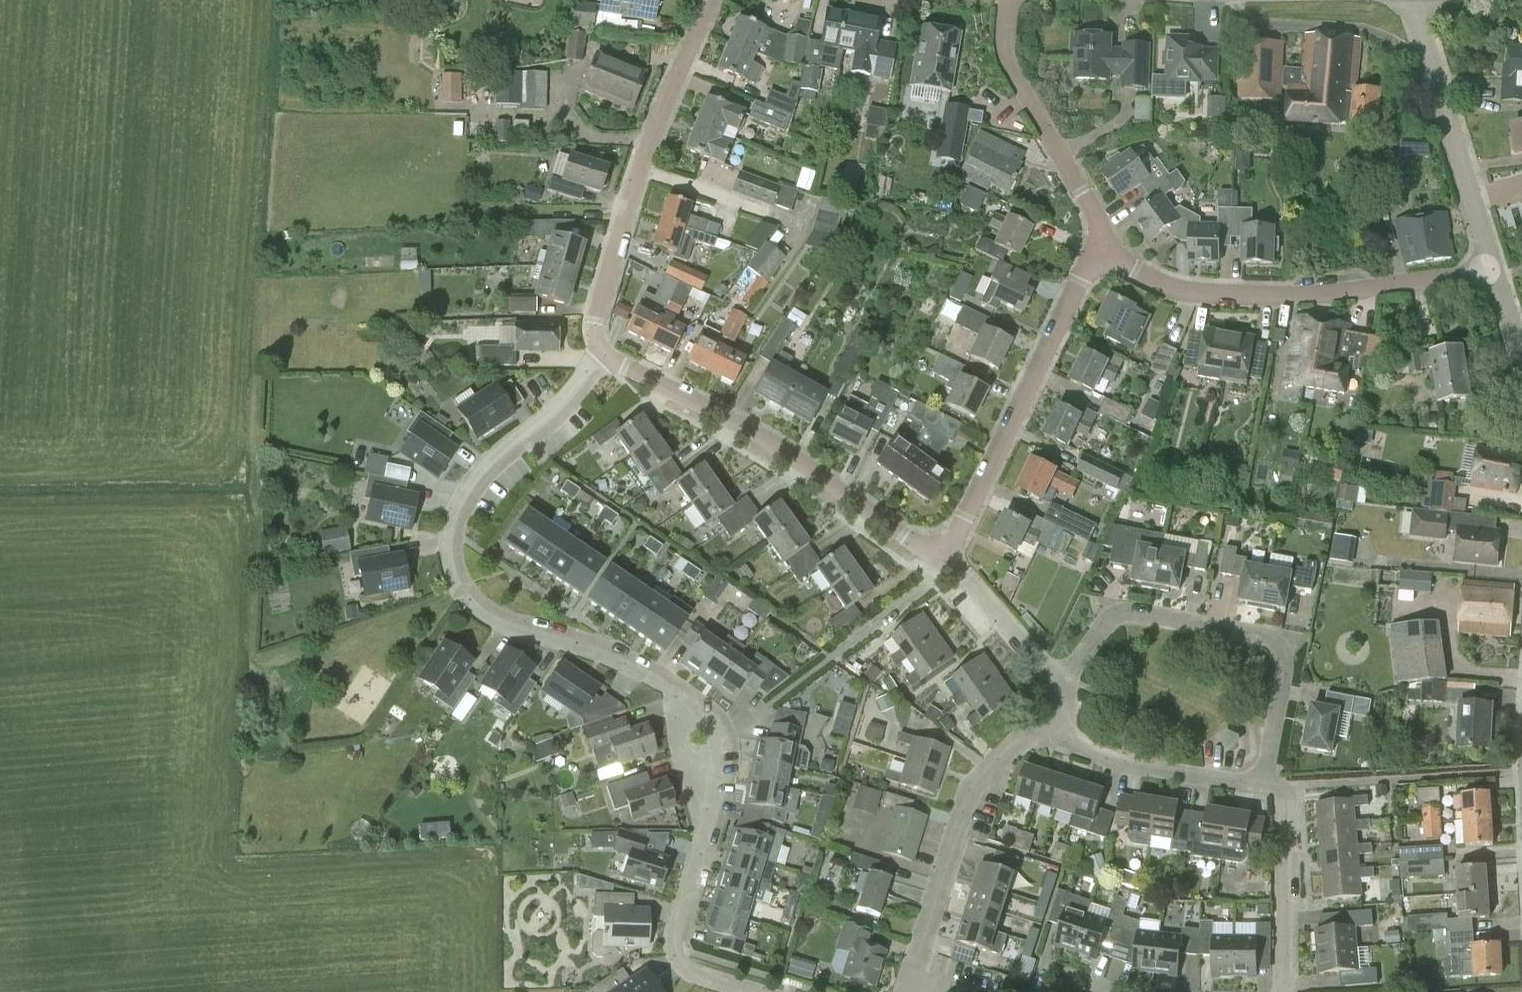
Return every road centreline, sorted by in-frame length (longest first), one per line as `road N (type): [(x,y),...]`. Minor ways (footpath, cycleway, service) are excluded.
road 1 (residential): [(749,991),(686,971),(675,957),(675,931),(721,771),(718,741),(699,712),(664,685),(591,650),(479,615),(454,584),(444,546),(454,507),(477,471),(603,354)]
road 2 (residential): [(1494,267),(1309,295),(1194,295),(1126,267),(1102,241)]
road 3 (residential): [(947,556),(911,540),(761,436),(603,354)]
road 4 (residential): [(1261,784),(1283,669),(1269,640),(1116,615),(1065,687)]
road 5 (residential): [(603,354),(595,315),(646,149),(709,0)]
road 6 (residential): [(1102,241),(947,556)]
road 7 (residential): [(904,991),(974,781),(1030,731),(1055,739)]
road 8 (residential): [(1494,267),(1411,0)]
road 9 (residential): [(1102,241),(1097,217),(1002,49),(1008,0)]
road 10 (residential): [(1261,784),(1281,787),(1282,991)]
road 11 (residential): [(1055,739),(1123,764),(1261,784)]
road 12 (residential): [(1065,687),(947,556)]

